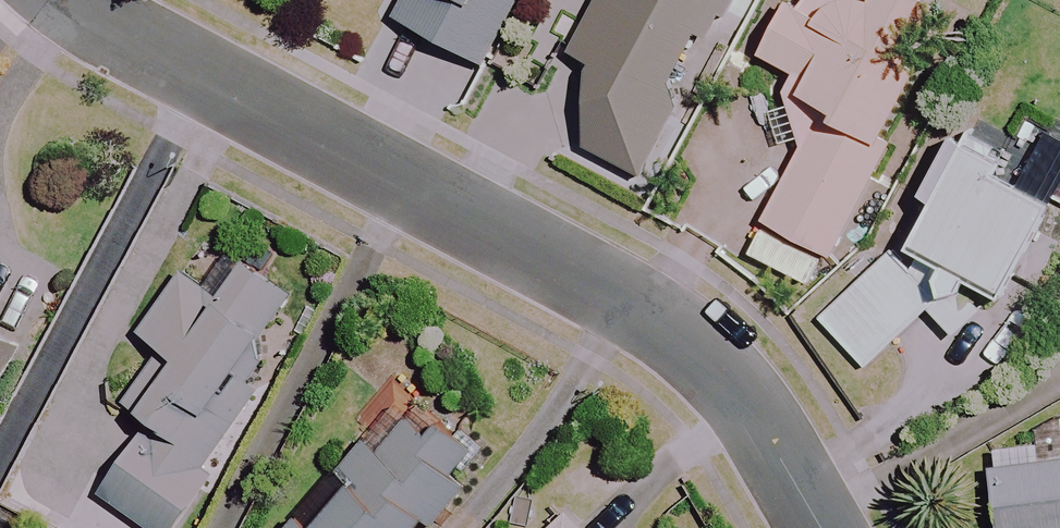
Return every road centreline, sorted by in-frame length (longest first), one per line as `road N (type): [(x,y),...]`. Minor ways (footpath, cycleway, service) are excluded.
road 1 (residential): [(818,527),(742,402),(660,327),(92,26),(66,0)]

